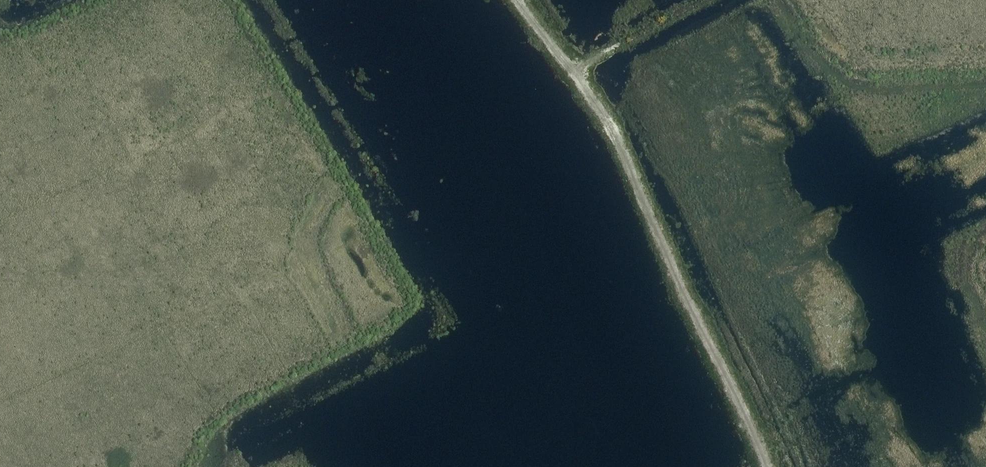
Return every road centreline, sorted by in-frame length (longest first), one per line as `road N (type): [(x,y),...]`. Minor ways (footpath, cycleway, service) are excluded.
road 1 (track): [(766,466),(602,114),(514,0)]

